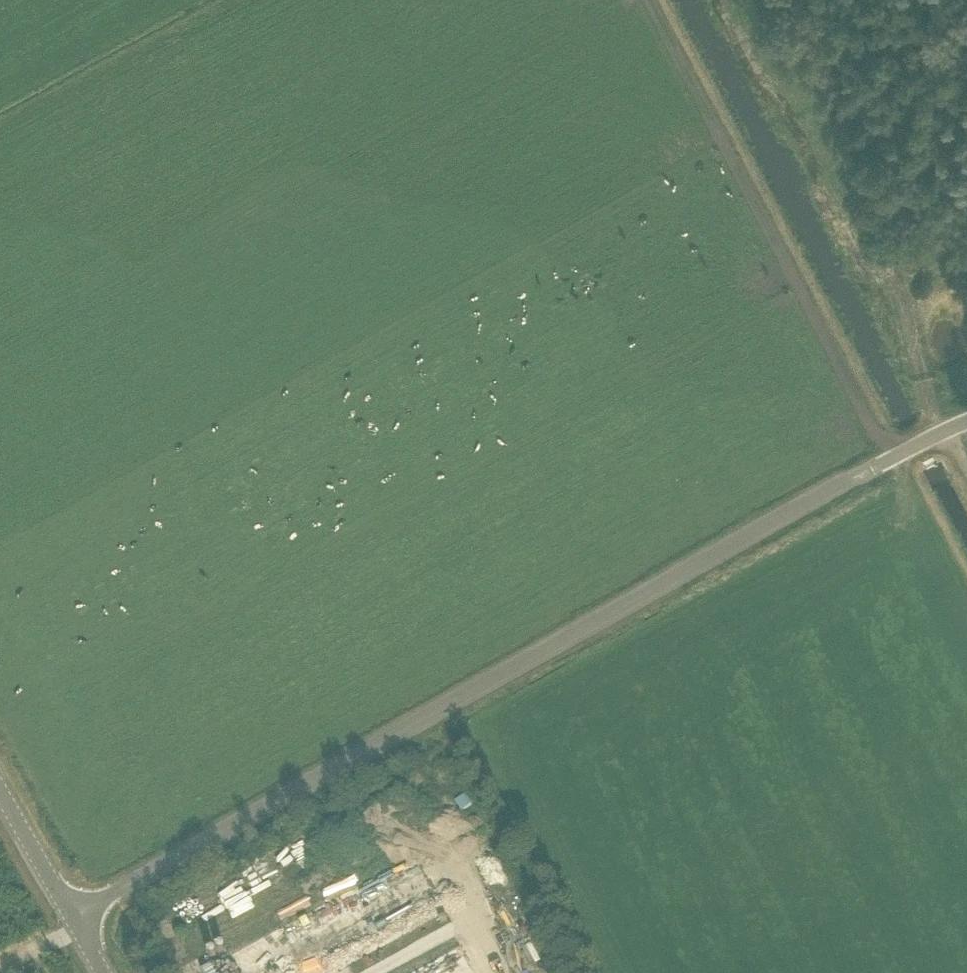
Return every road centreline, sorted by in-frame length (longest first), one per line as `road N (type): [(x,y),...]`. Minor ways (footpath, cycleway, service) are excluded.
road 1 (unclassified): [(71,917),(896,452),(966,420)]
road 2 (unclassified): [(71,917),(0,792)]
road 3 (track): [(944,428),(879,306)]

